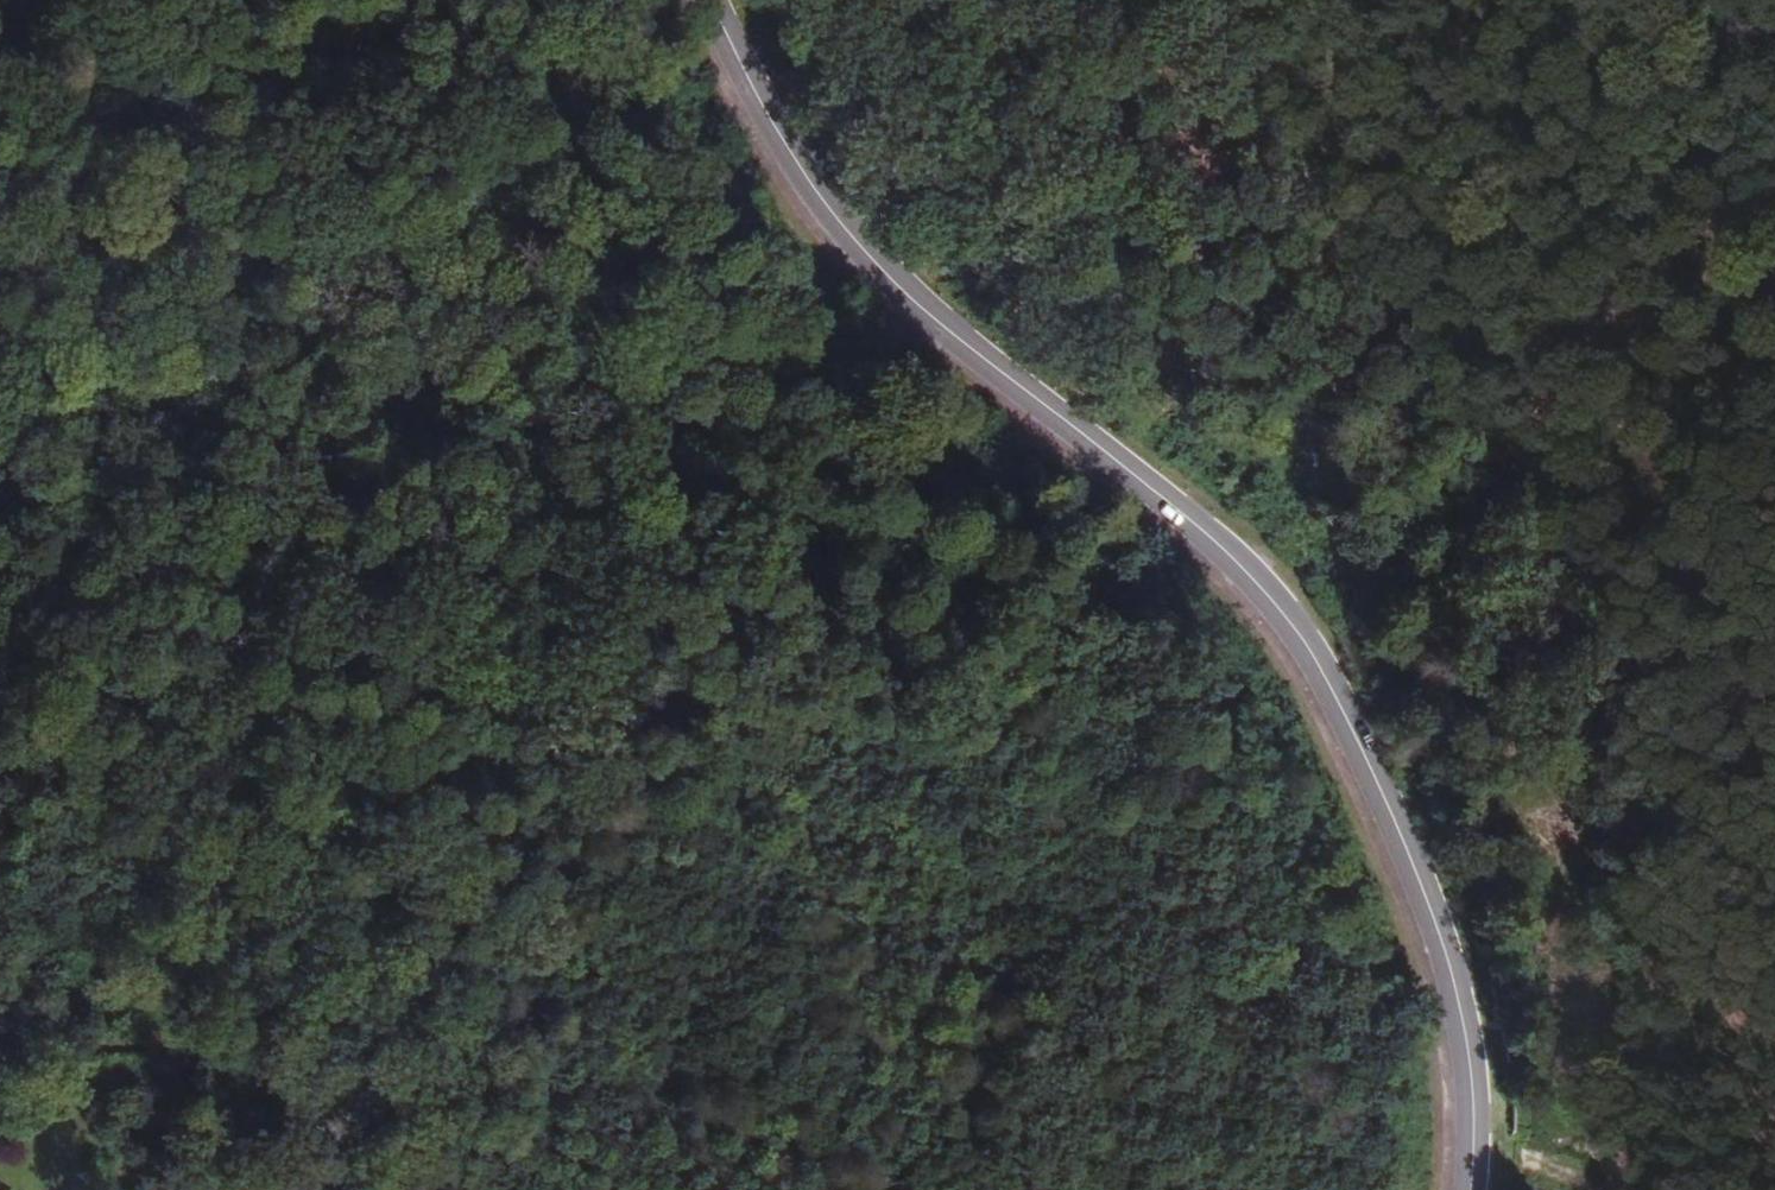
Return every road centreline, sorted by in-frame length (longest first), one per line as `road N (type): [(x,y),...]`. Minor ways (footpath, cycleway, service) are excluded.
road 1 (secondary): [(1470,1189),(1471,1071),(1439,931),(1355,735),(1305,642),(1252,578),(1177,508),(903,292),(818,193),(710,0)]

